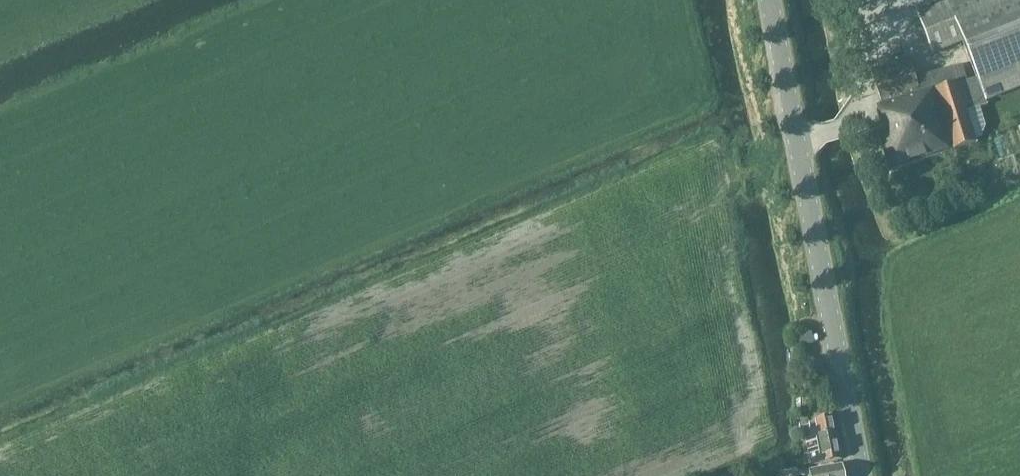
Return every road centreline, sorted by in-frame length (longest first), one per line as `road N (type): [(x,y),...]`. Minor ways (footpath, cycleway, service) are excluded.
road 1 (tertiary): [(860,475),(770,0)]

